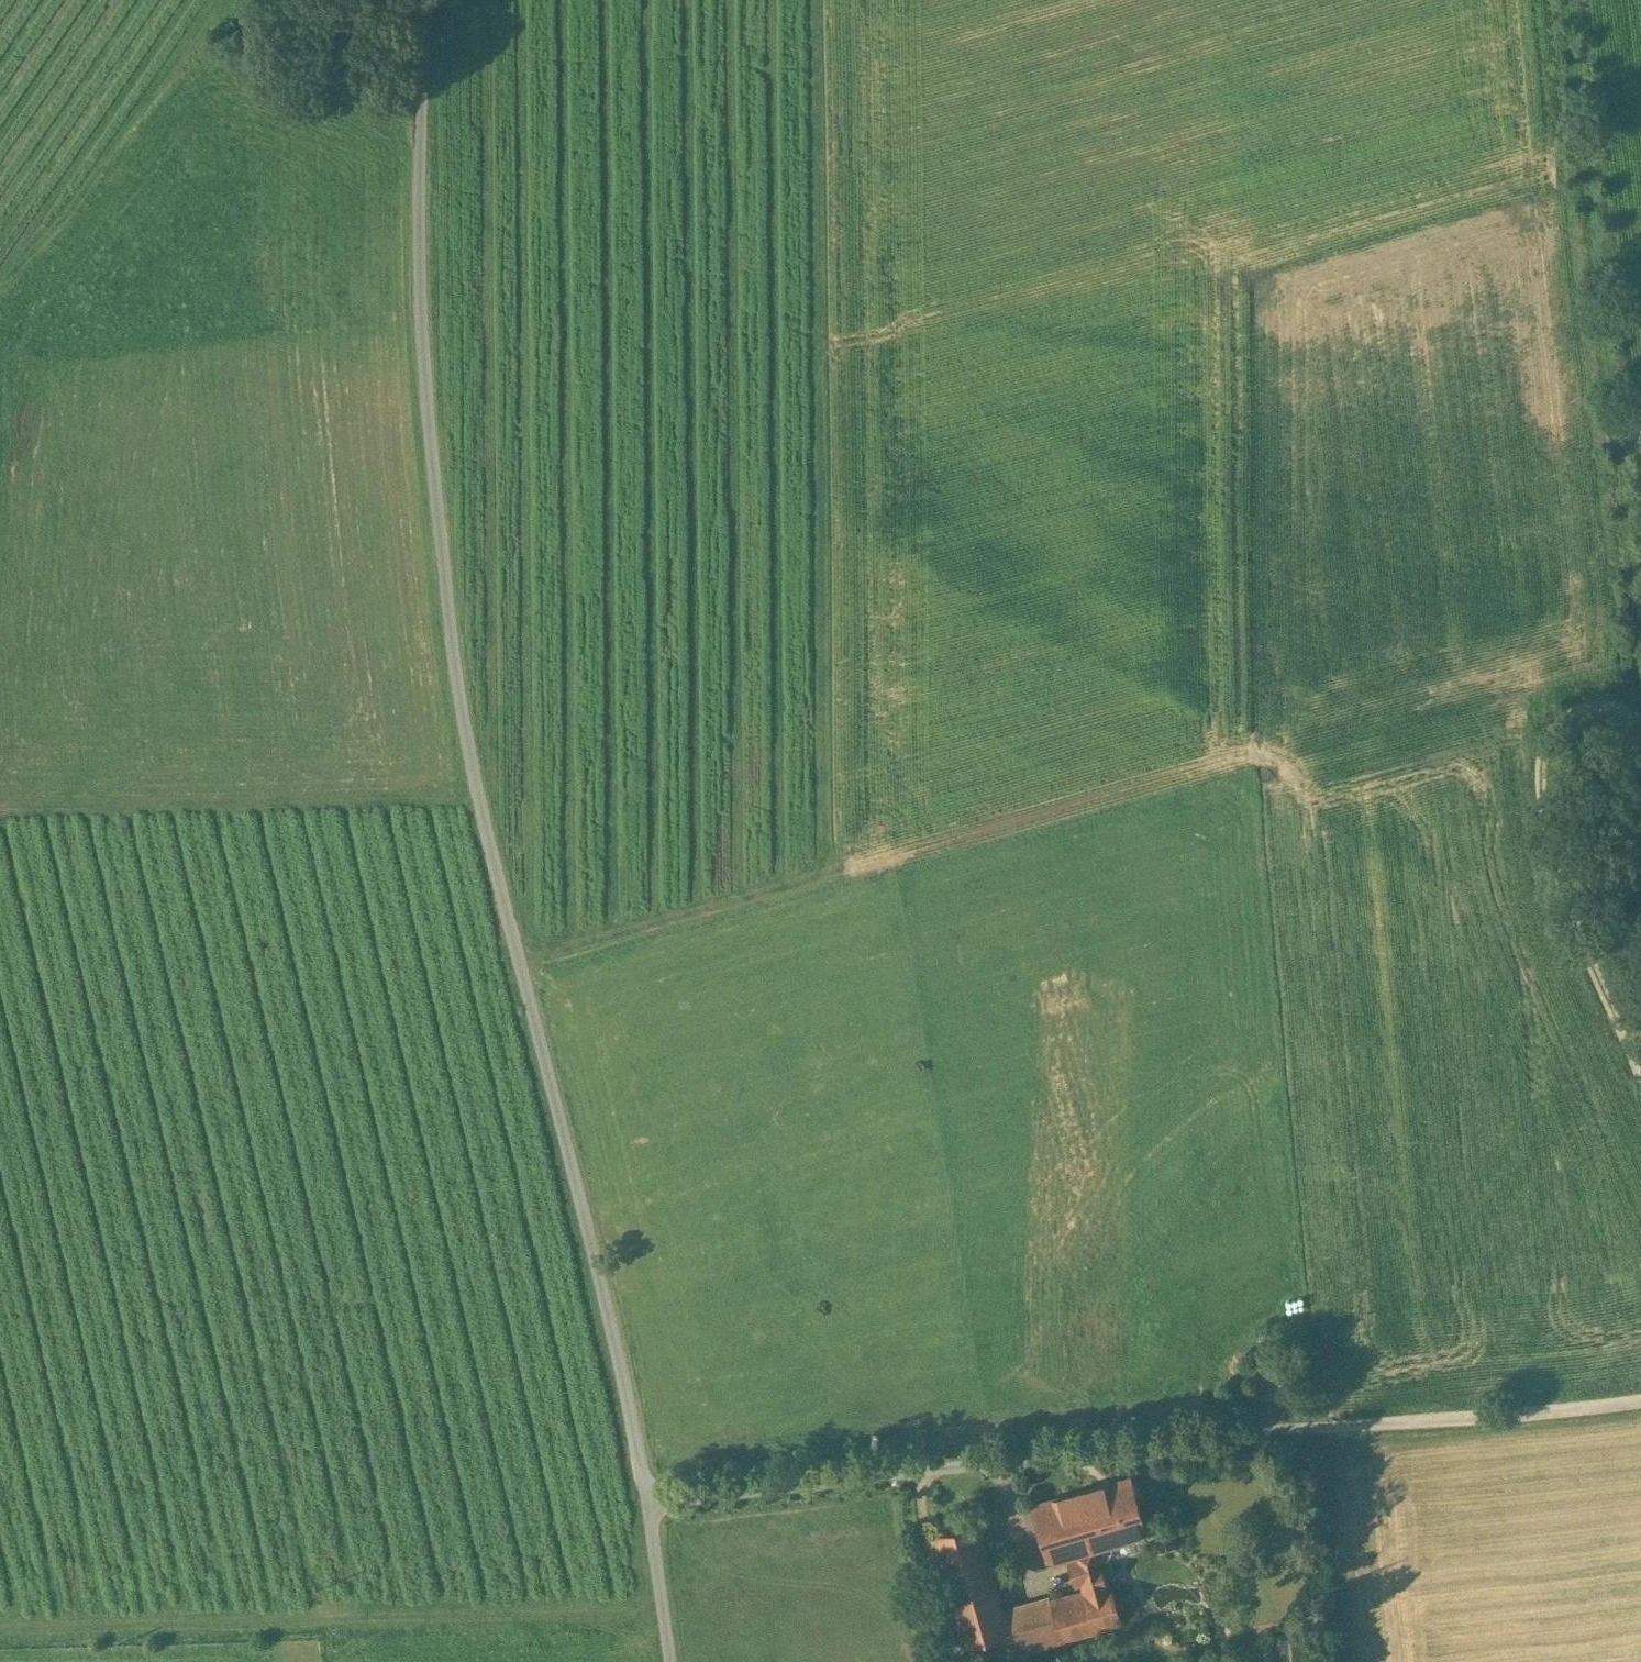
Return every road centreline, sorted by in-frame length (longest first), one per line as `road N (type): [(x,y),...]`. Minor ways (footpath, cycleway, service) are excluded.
road 1 (unclassified): [(428,0),(418,296),(454,670),(648,1502),(671,1661)]
road 2 (track): [(1640,702),(1570,0)]

